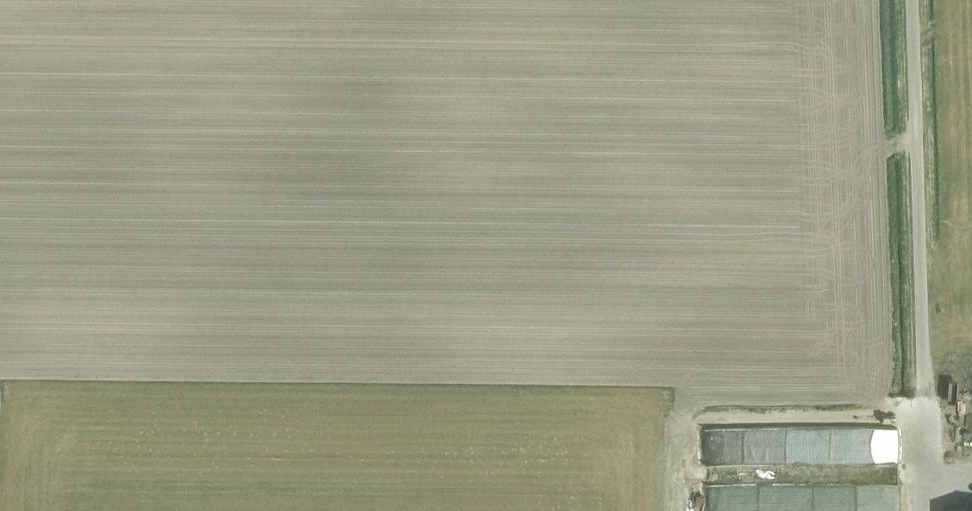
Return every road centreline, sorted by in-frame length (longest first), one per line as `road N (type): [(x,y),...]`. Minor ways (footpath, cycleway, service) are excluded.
road 1 (unclassified): [(920,421),(908,0)]

